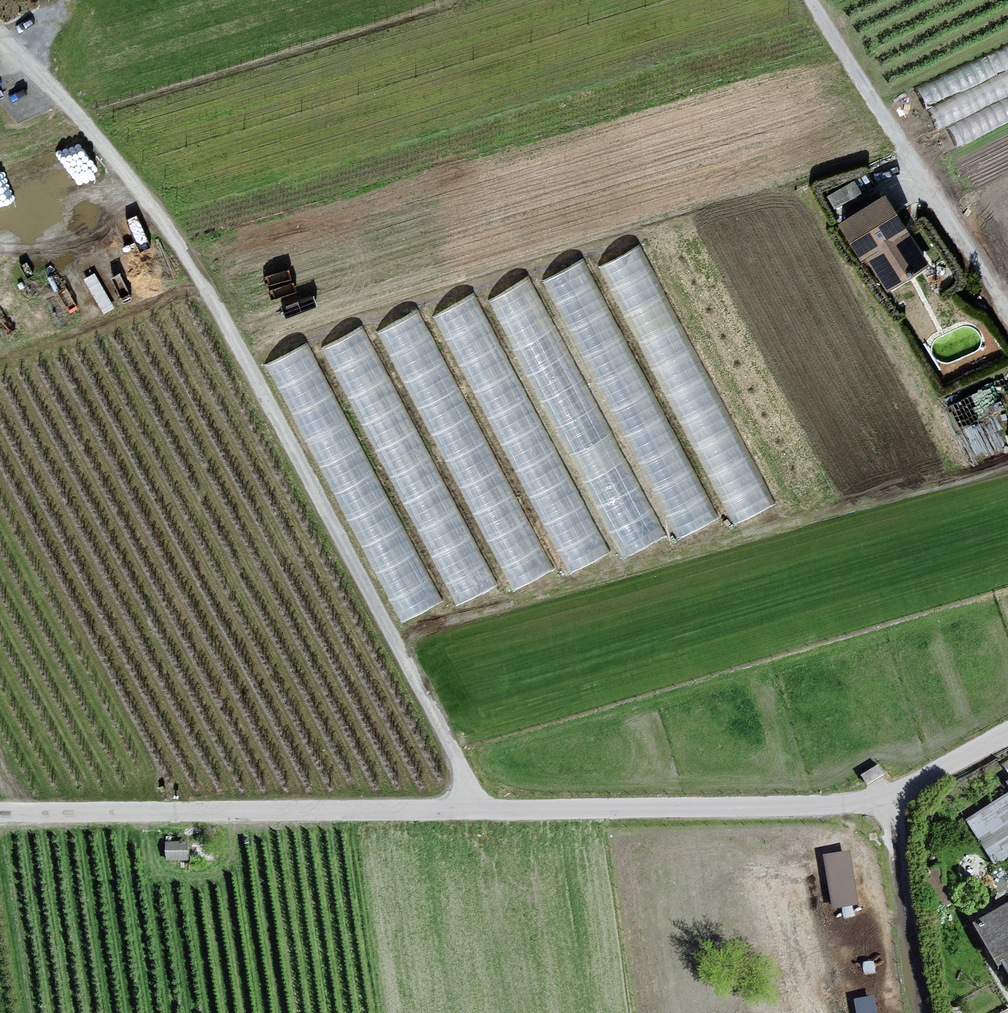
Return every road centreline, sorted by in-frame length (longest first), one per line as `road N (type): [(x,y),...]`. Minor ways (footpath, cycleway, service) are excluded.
road 1 (unclassified): [(477,807),(265,379),(77,104),(0,31)]
road 2 (unclassified): [(477,807),(0,811)]
road 3 (unclassified): [(884,795),(814,805),(477,807)]
road 4 (unclassified): [(811,0),(1007,316)]
road 5 (unclassified): [(923,1012),(884,795)]
road 6 (unclassified): [(1007,732),(884,795)]

